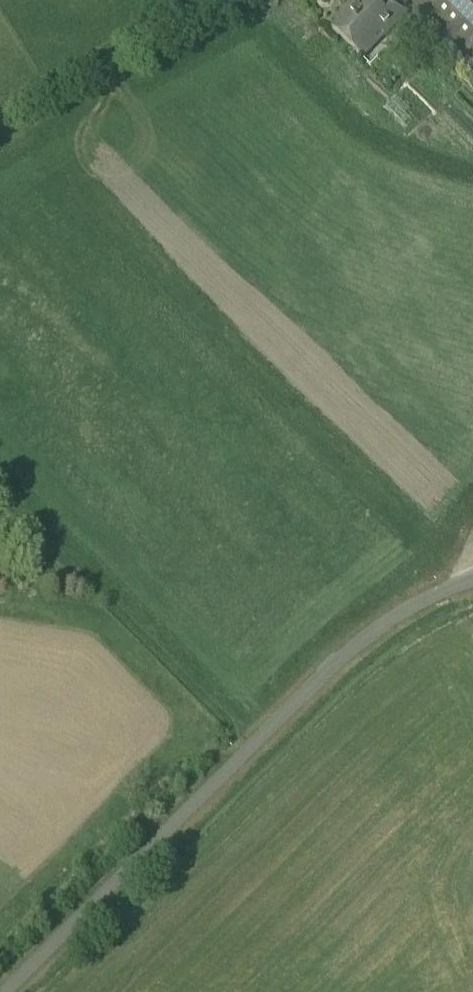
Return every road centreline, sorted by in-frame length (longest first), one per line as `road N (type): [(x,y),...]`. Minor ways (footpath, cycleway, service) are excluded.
road 1 (unclassified): [(0,991),(300,680),(394,612),(472,579)]
road 2 (unclassified): [(217,0),(0,112)]

